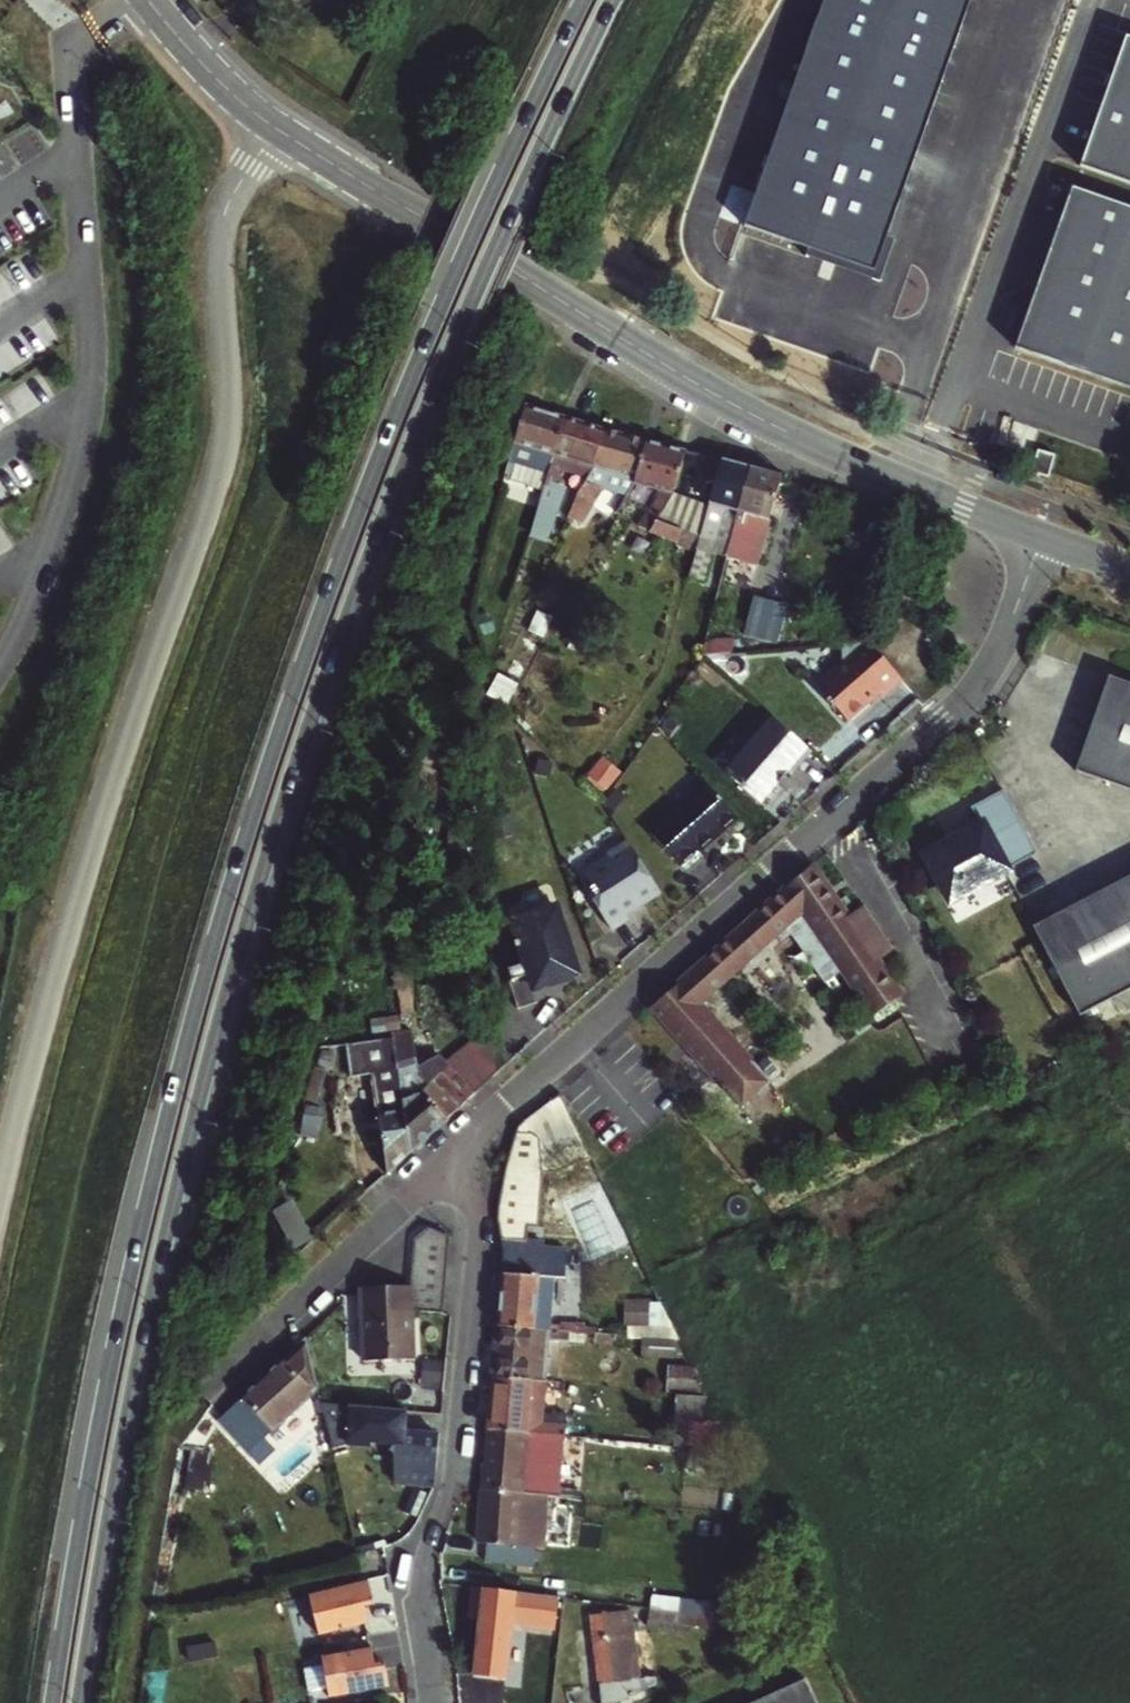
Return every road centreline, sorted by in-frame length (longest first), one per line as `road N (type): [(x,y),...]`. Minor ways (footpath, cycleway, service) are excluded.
road 1 (trunk): [(600,0),(415,405),(265,827),(156,1232),(67,1702)]
road 2 (residential): [(0,1228),(100,824),(223,467),(229,409),(221,236),(234,194),(277,129)]
road 3 (tertiary): [(1044,540),(841,459),(737,408),(277,129)]
road 4 (residential): [(452,1163),(956,709),(1005,638),(1044,540)]
road 5 (residential): [(452,1163),(478,1239),(454,1466),(417,1598),(430,1702)]
road 6 (residential): [(215,1382),(452,1163)]
road 7 (tertiary): [(277,129),(200,61),(149,0)]

